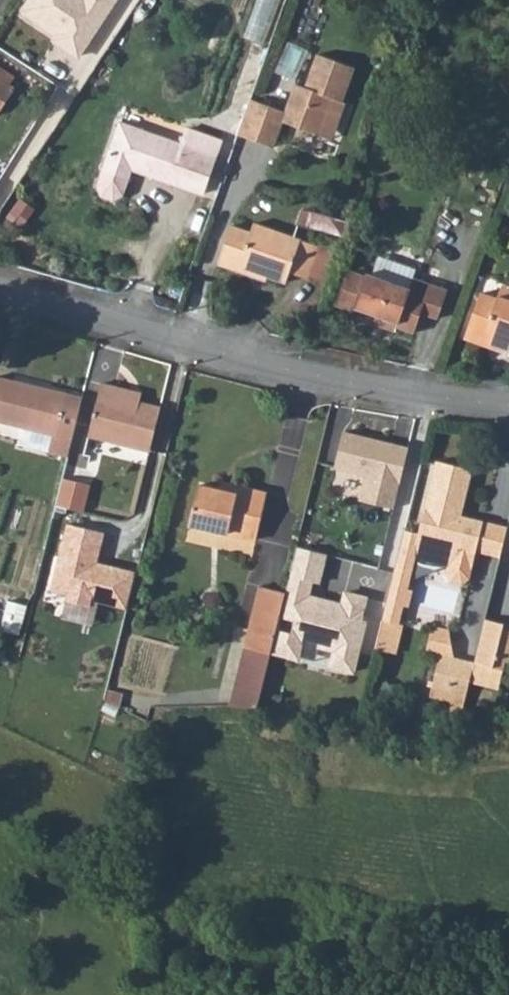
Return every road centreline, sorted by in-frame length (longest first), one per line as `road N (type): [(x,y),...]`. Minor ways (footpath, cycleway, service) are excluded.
road 1 (tertiary): [(508,404),(258,362),(0,289)]

